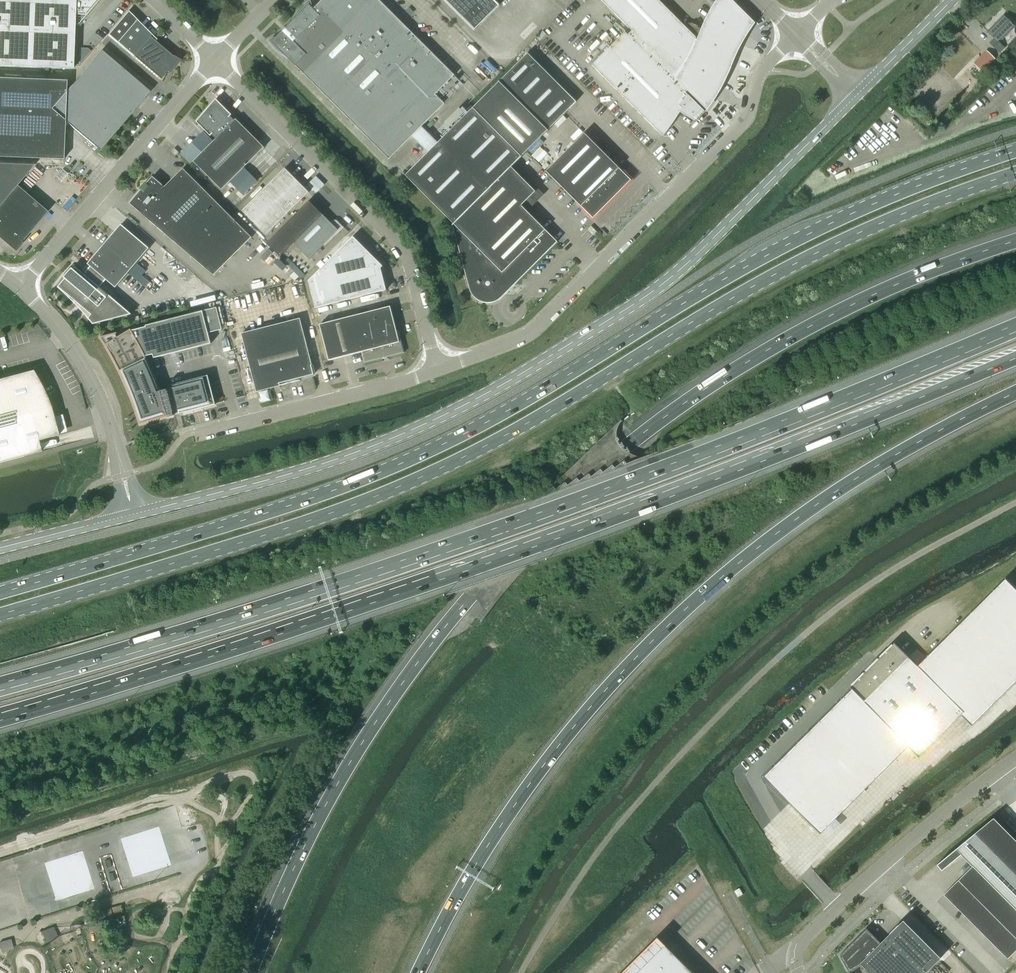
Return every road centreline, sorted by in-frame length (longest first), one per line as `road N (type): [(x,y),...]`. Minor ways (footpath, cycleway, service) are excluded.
road 1 (primary): [(0,614),(400,486),(508,434),(797,263),(1015,172)]
road 2 (primary): [(1015,151),(790,243),(511,408),(400,464),(0,593)]
road 3 (motorway): [(1015,240),(899,283),(769,349),(649,429),(552,511),(460,608),(365,738),(304,845),(251,972)]
road 4 (motorway): [(0,720),(555,539),(1015,358)]
road 5 (motorway): [(1015,324),(518,520),(0,683)]
road 6 (secondary): [(133,514),(337,459),(500,386),(670,277),(857,94)]
road 7 (motorway): [(419,972),(501,824),(585,714),(664,629),(843,487),(1015,392)]
road 8 (unclassified): [(439,368),(530,333),(741,123),(760,71),(794,33)]
road 9 (unclassified): [(439,368),(399,240),(214,60)]
road 10 (unclassified): [(1015,758),(800,944),(796,972)]
road 11 (unclassified): [(20,286),(214,60)]
road 12 (unclassified): [(133,514),(91,378),(20,286)]
road 13 (unclassified): [(194,432),(439,368)]
road 14 (secondary): [(0,548),(133,514)]
road 15 (secondary): [(857,94),(952,0)]

